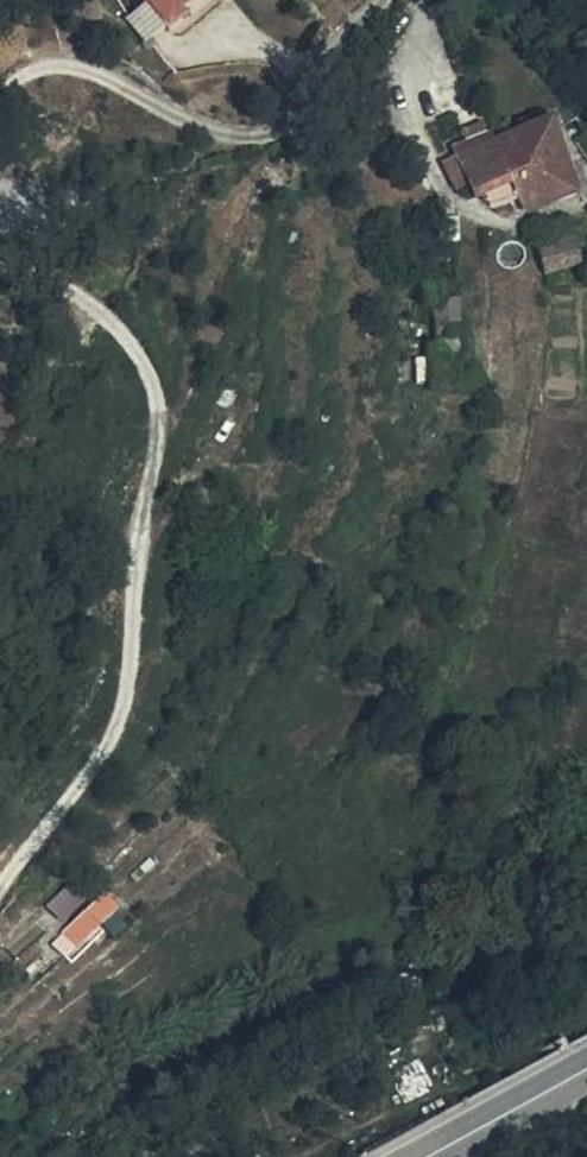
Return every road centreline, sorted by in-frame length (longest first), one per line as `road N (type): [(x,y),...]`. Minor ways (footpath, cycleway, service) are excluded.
road 1 (track): [(0,884),(98,754),(127,684),(155,433),(134,344),(70,288),(0,269)]
road 2 (tertiary): [(586,1069),(425,1156)]

